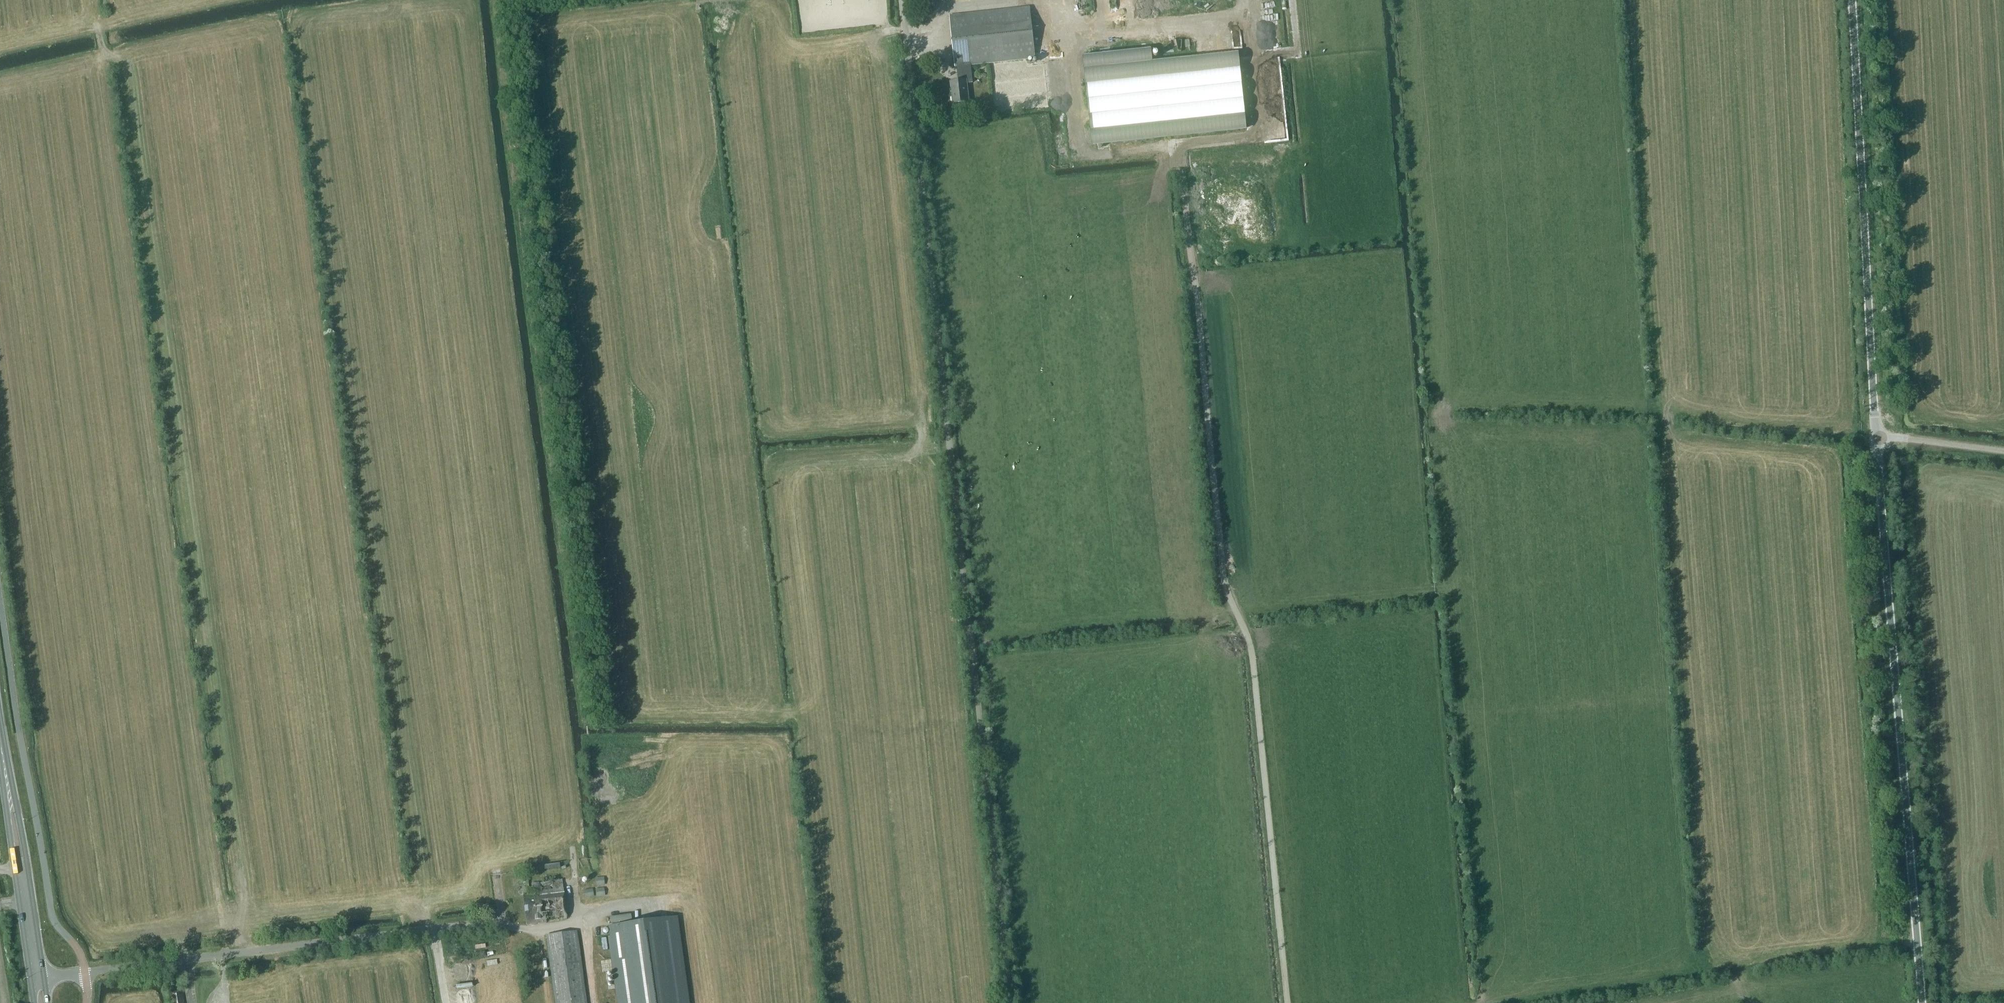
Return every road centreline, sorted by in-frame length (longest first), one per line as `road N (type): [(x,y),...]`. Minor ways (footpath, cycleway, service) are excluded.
road 1 (track): [(1245,11),(1255,130),(1180,150),(1222,571),(1253,670),(1287,1002)]
road 2 (unclassified): [(1010,1002),(899,0)]
road 3 (unclassified): [(1920,1002),(1853,0)]
road 4 (tertiary): [(42,1002),(0,721)]

